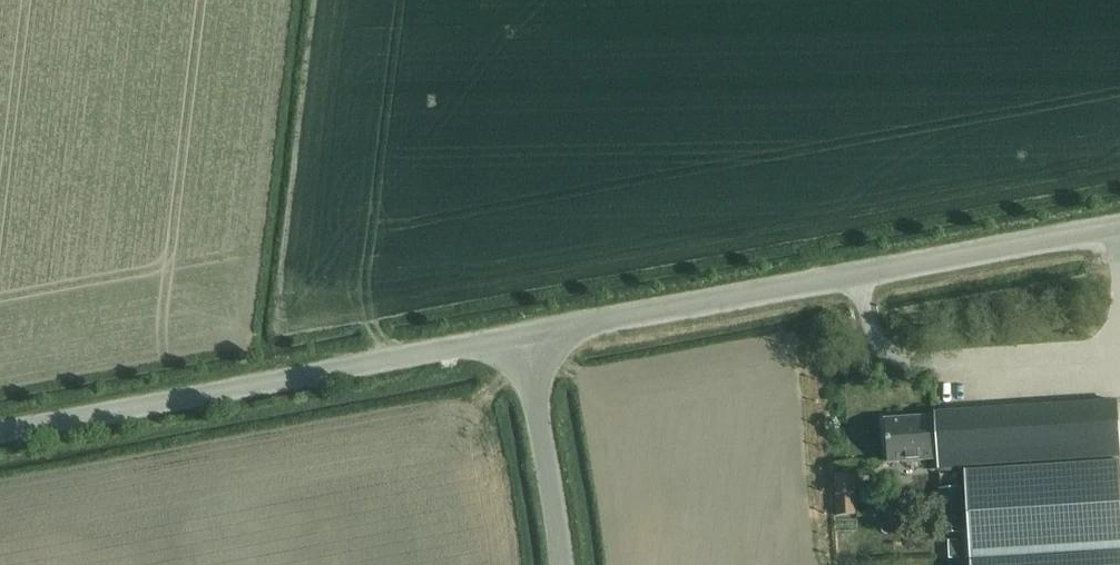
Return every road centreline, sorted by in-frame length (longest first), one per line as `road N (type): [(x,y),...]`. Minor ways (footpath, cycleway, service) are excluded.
road 1 (tertiary): [(527,332),(1119,225)]
road 2 (tertiary): [(0,430),(527,332)]
road 3 (unclassified): [(559,564),(527,332)]

